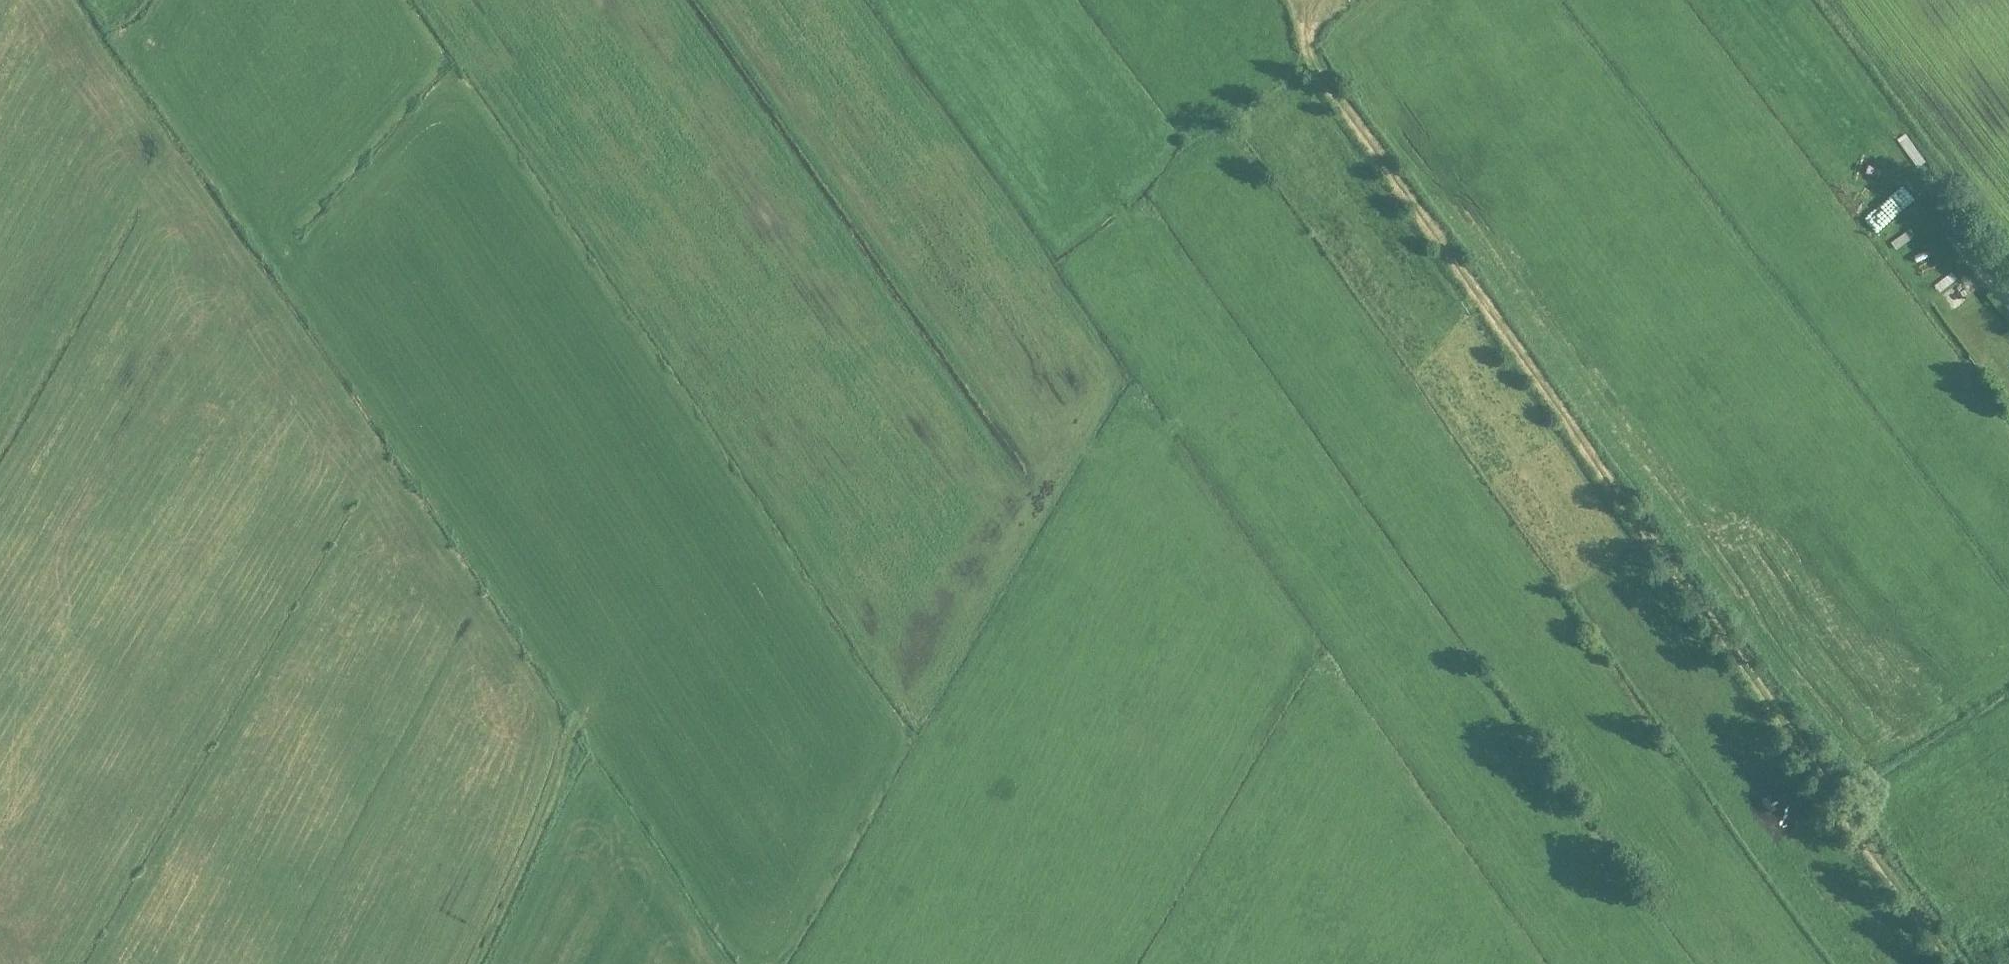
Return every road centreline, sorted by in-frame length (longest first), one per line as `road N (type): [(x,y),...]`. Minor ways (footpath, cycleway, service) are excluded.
road 1 (track): [(1312,62),(1955,963)]

